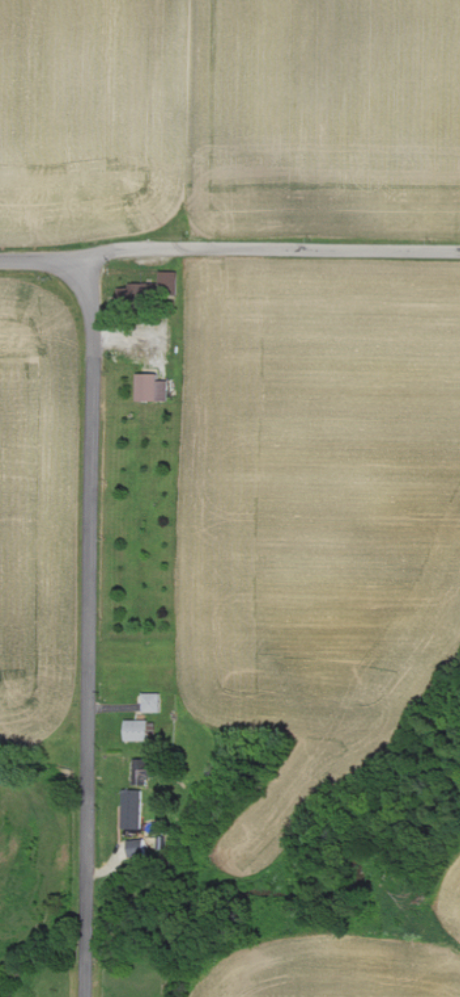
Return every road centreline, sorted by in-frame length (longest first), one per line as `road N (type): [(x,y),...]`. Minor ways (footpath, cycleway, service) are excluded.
road 1 (residential): [(66,996),(84,252)]
road 2 (residential): [(0,259),(201,246),(459,252)]
road 3 (residential): [(201,246),(208,0)]

